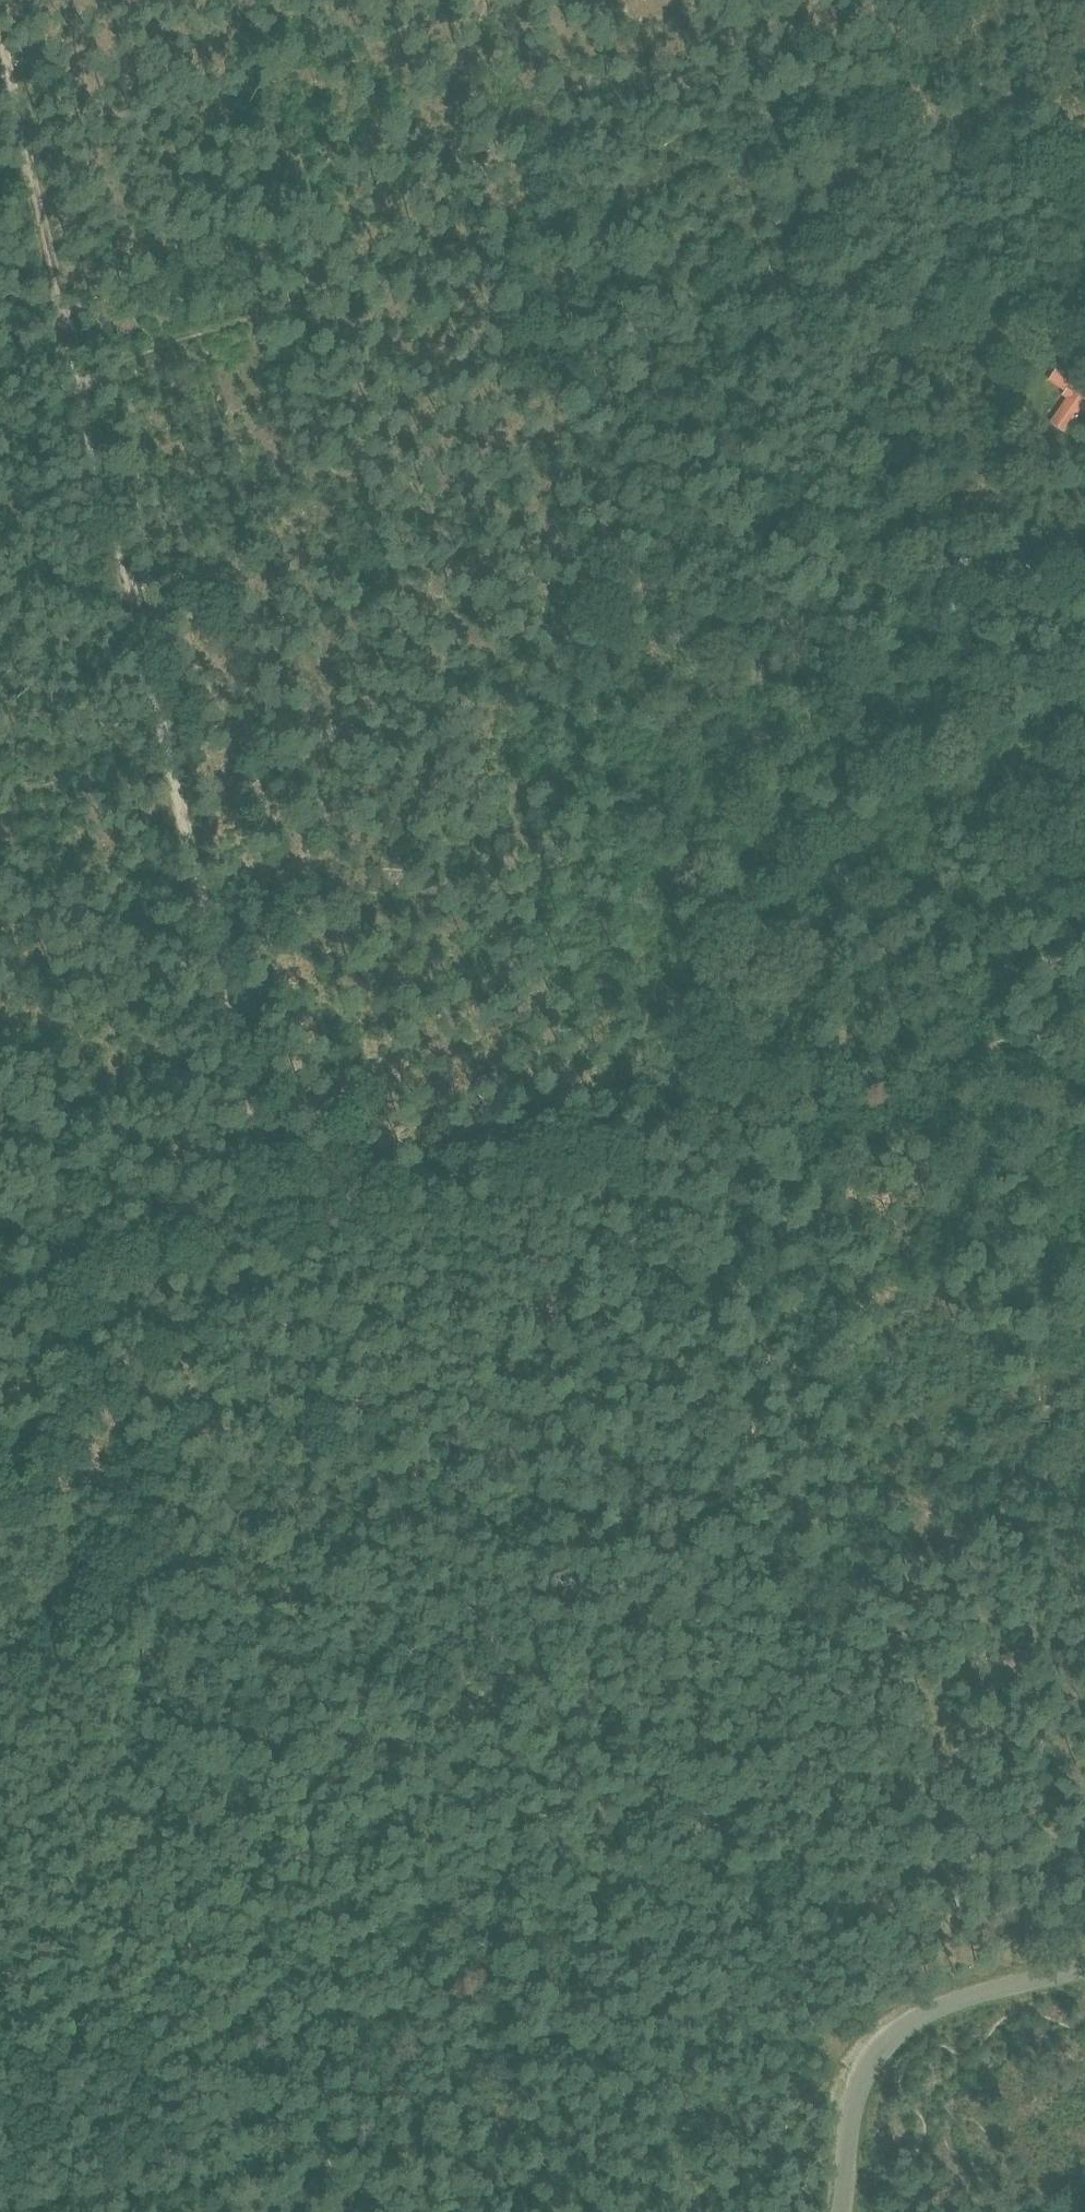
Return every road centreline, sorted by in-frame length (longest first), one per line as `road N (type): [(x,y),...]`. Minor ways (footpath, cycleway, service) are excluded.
road 1 (track): [(0,46),(277,1217)]
road 2 (track): [(277,1217),(705,1121)]
road 3 (unclassified): [(841,2211),(851,2110),(885,2041),(939,2005),(1084,1967)]
road 4 (track): [(705,1121),(1084,1030)]
road 5 (track): [(277,1217),(0,1287)]

